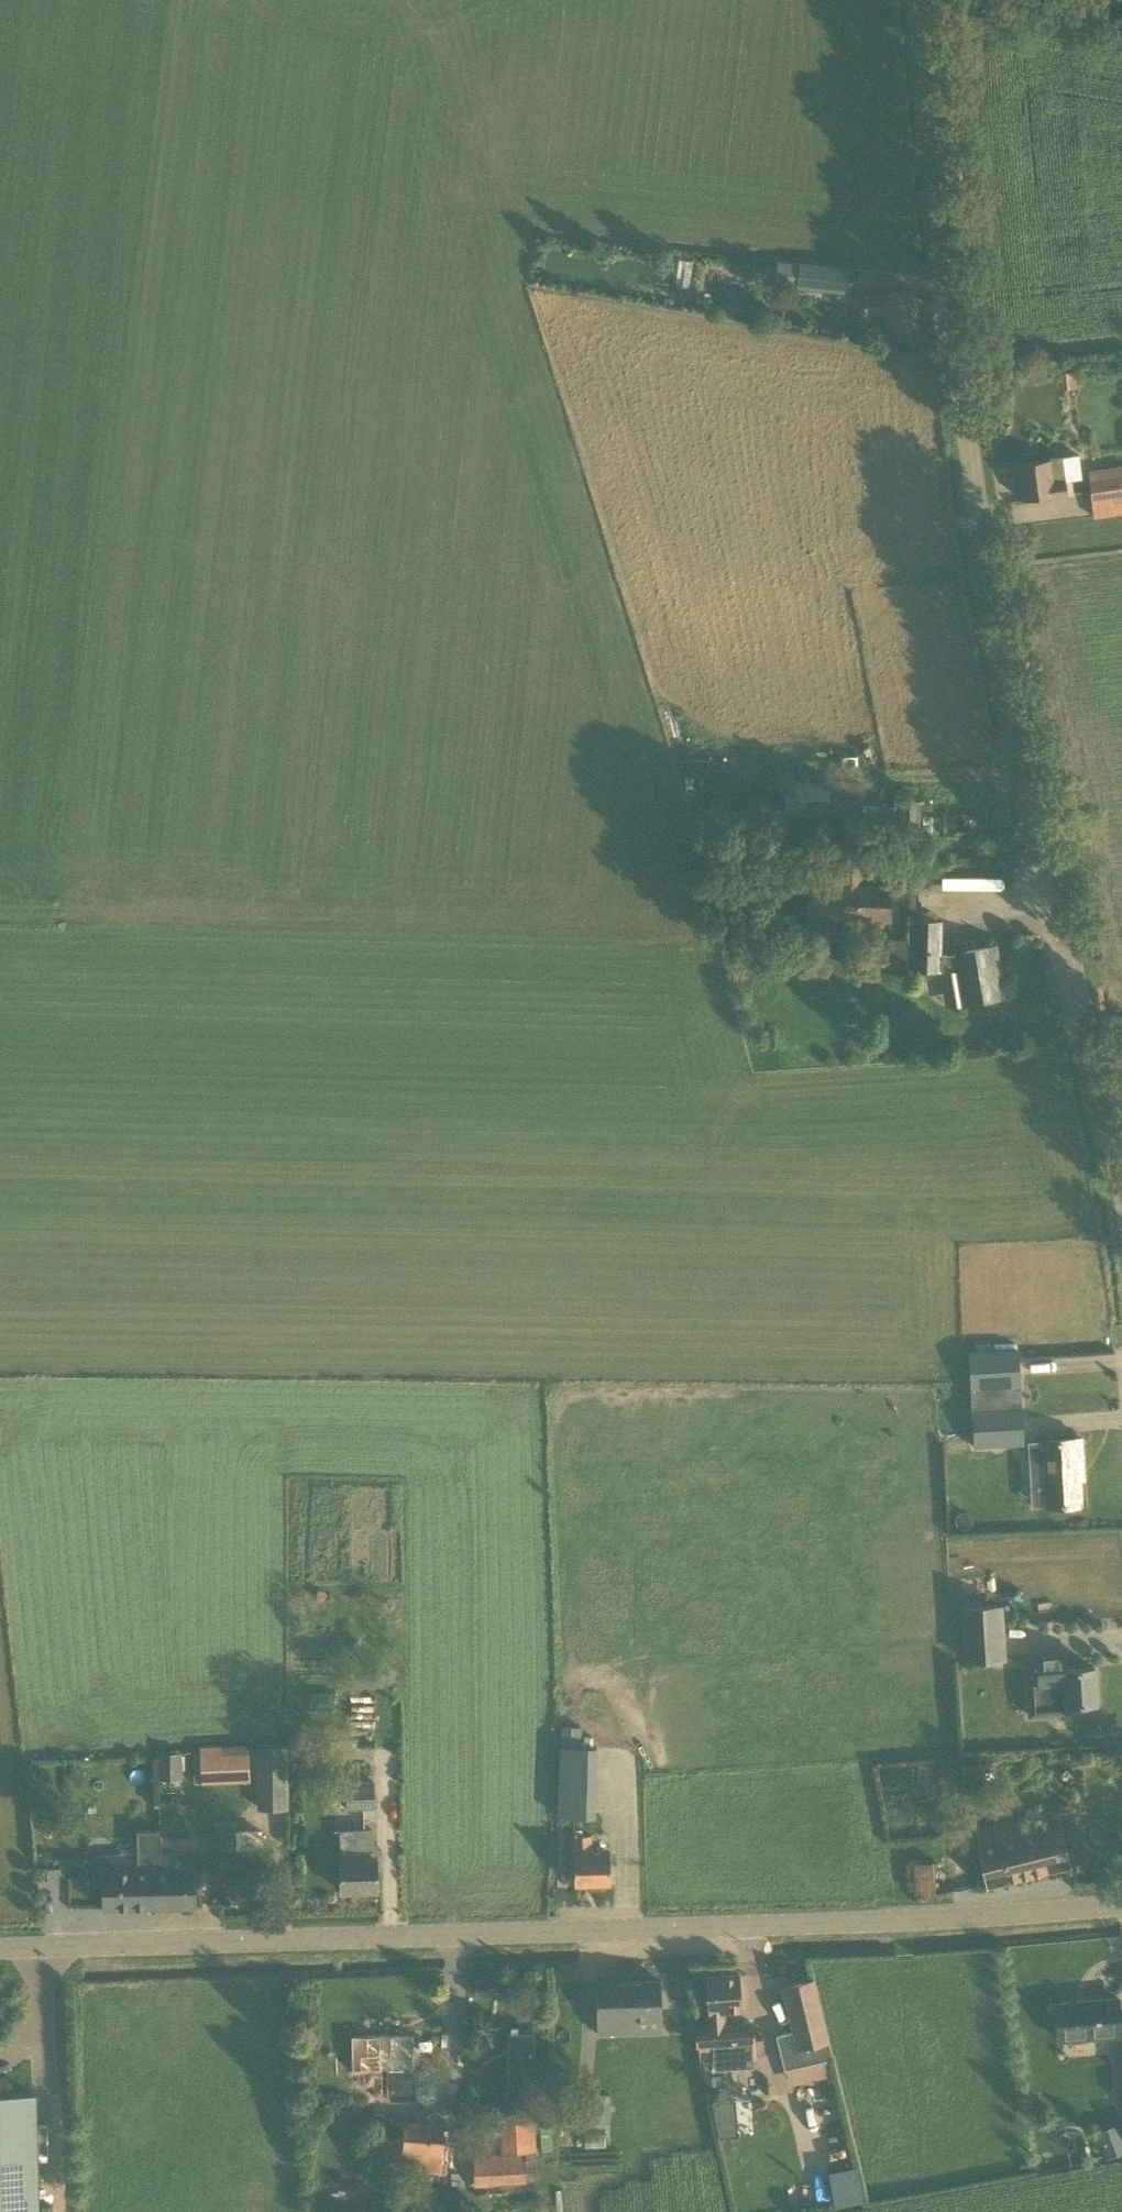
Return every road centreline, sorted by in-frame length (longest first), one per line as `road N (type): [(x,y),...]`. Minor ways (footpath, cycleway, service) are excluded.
road 1 (unclassified): [(1121,1180),(949,337),(920,0)]
road 2 (tertiary): [(0,1949),(1121,1905)]
road 3 (track): [(953,356),(1121,336)]

